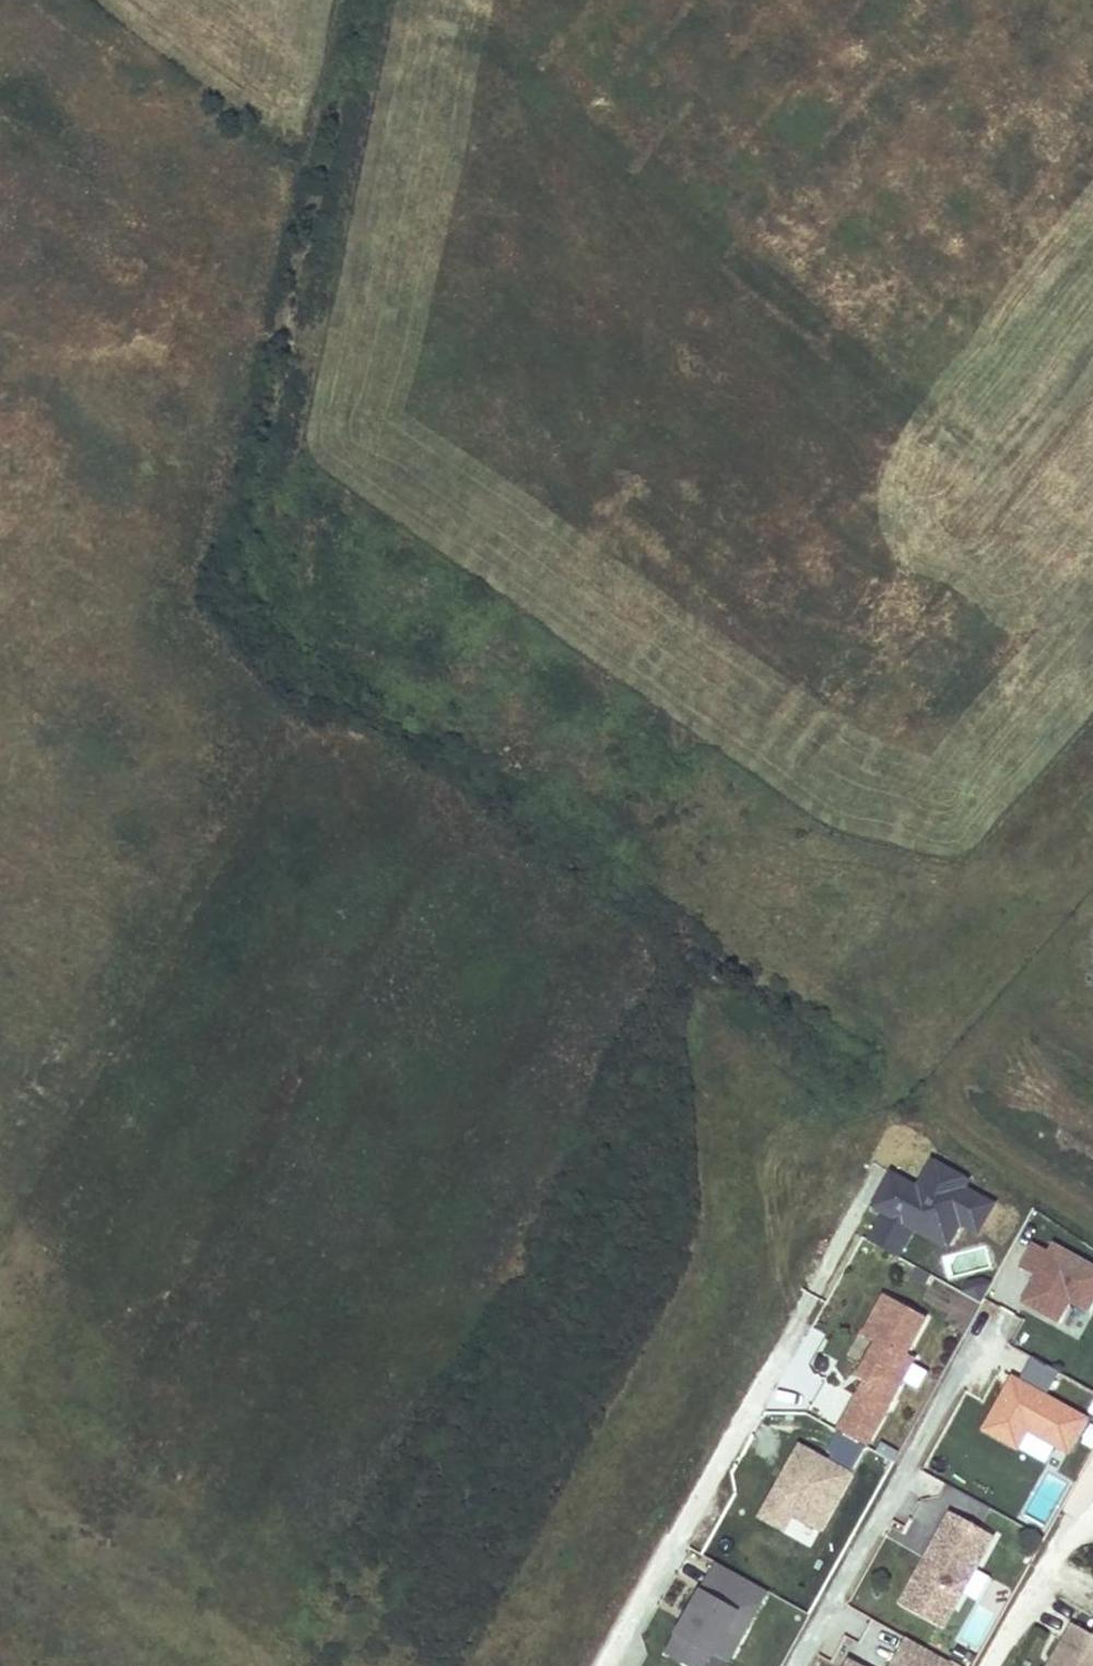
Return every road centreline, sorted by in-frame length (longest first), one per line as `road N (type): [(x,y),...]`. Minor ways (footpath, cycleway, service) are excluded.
road 1 (residential): [(795,1665),(951,1386),(984,1346)]
road 2 (residential): [(609,1665),(796,1344)]

